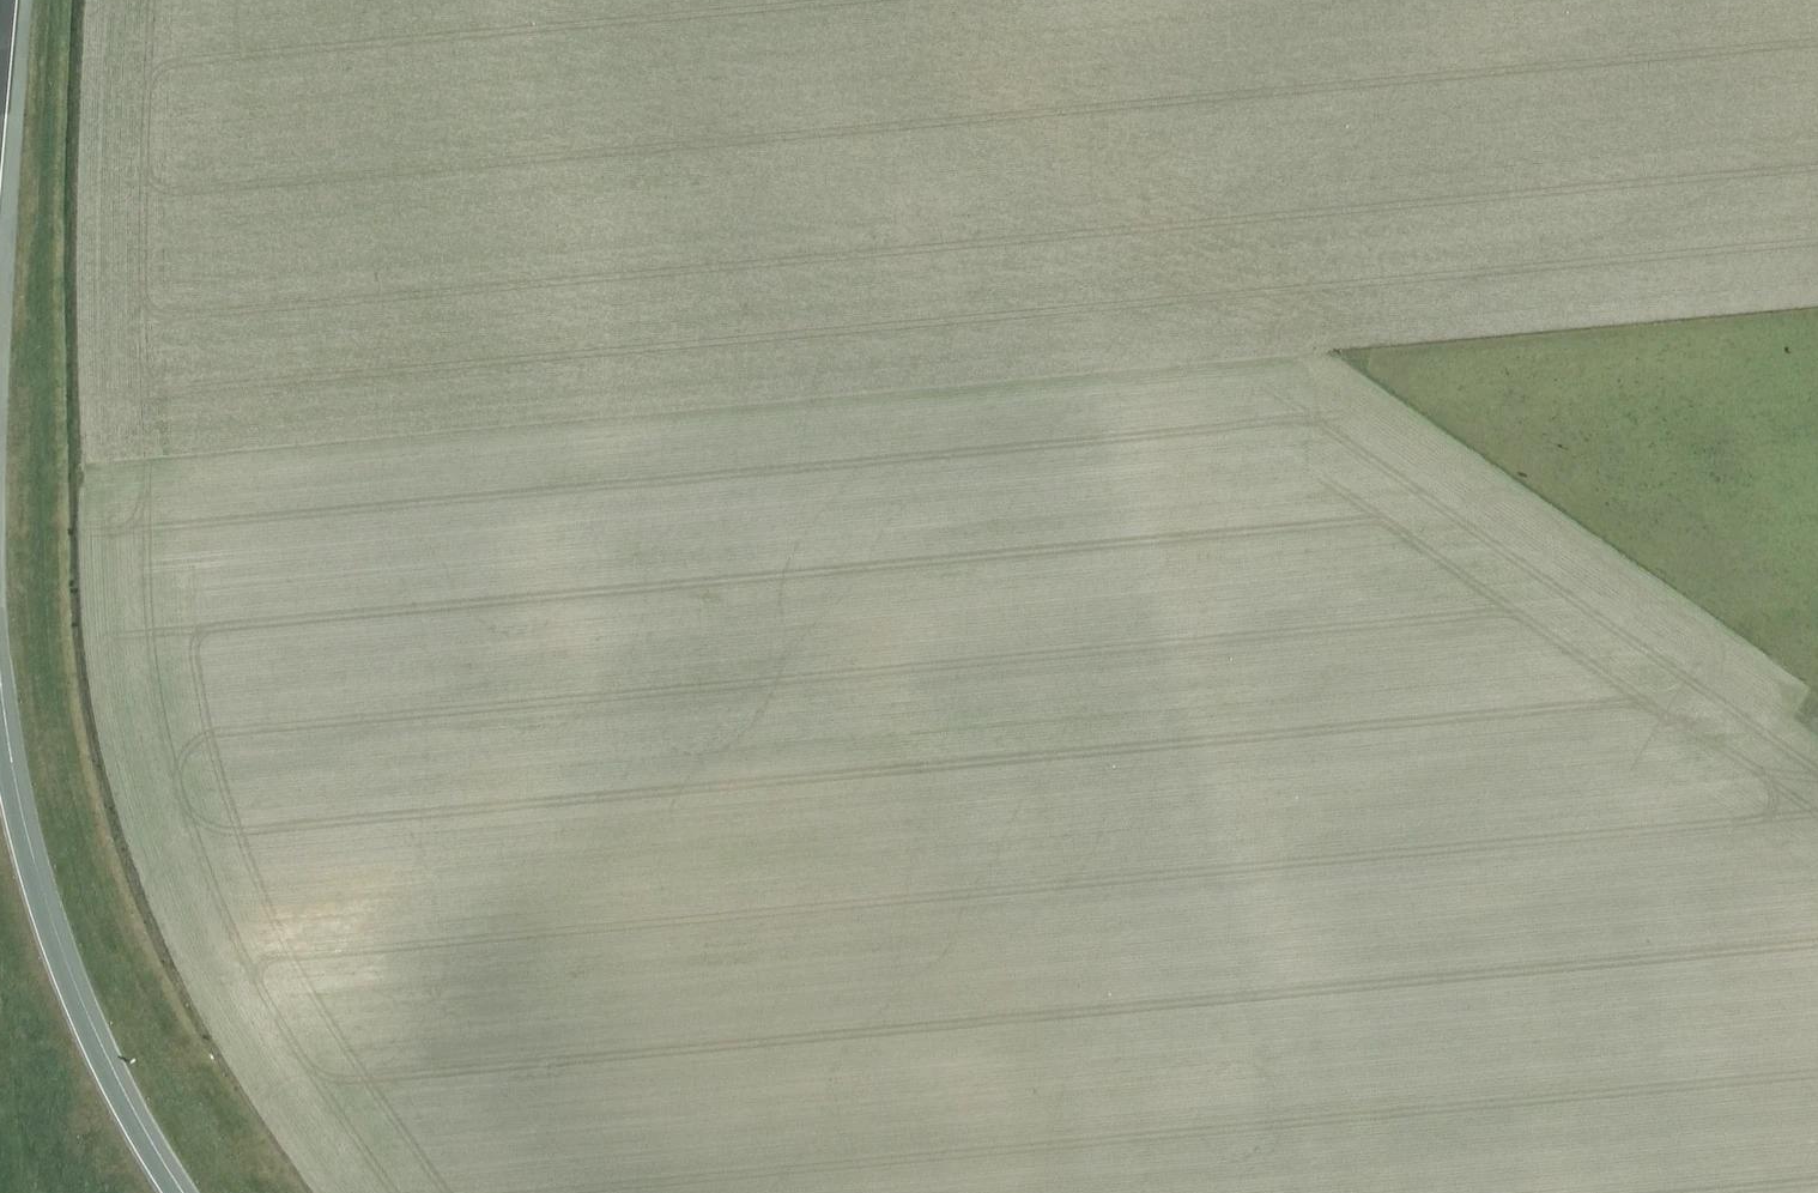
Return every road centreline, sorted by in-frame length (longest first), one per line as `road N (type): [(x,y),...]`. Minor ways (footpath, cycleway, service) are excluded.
road 1 (motorway): [(176,1192),(125,1115),(63,981),(15,821),(0,735)]

